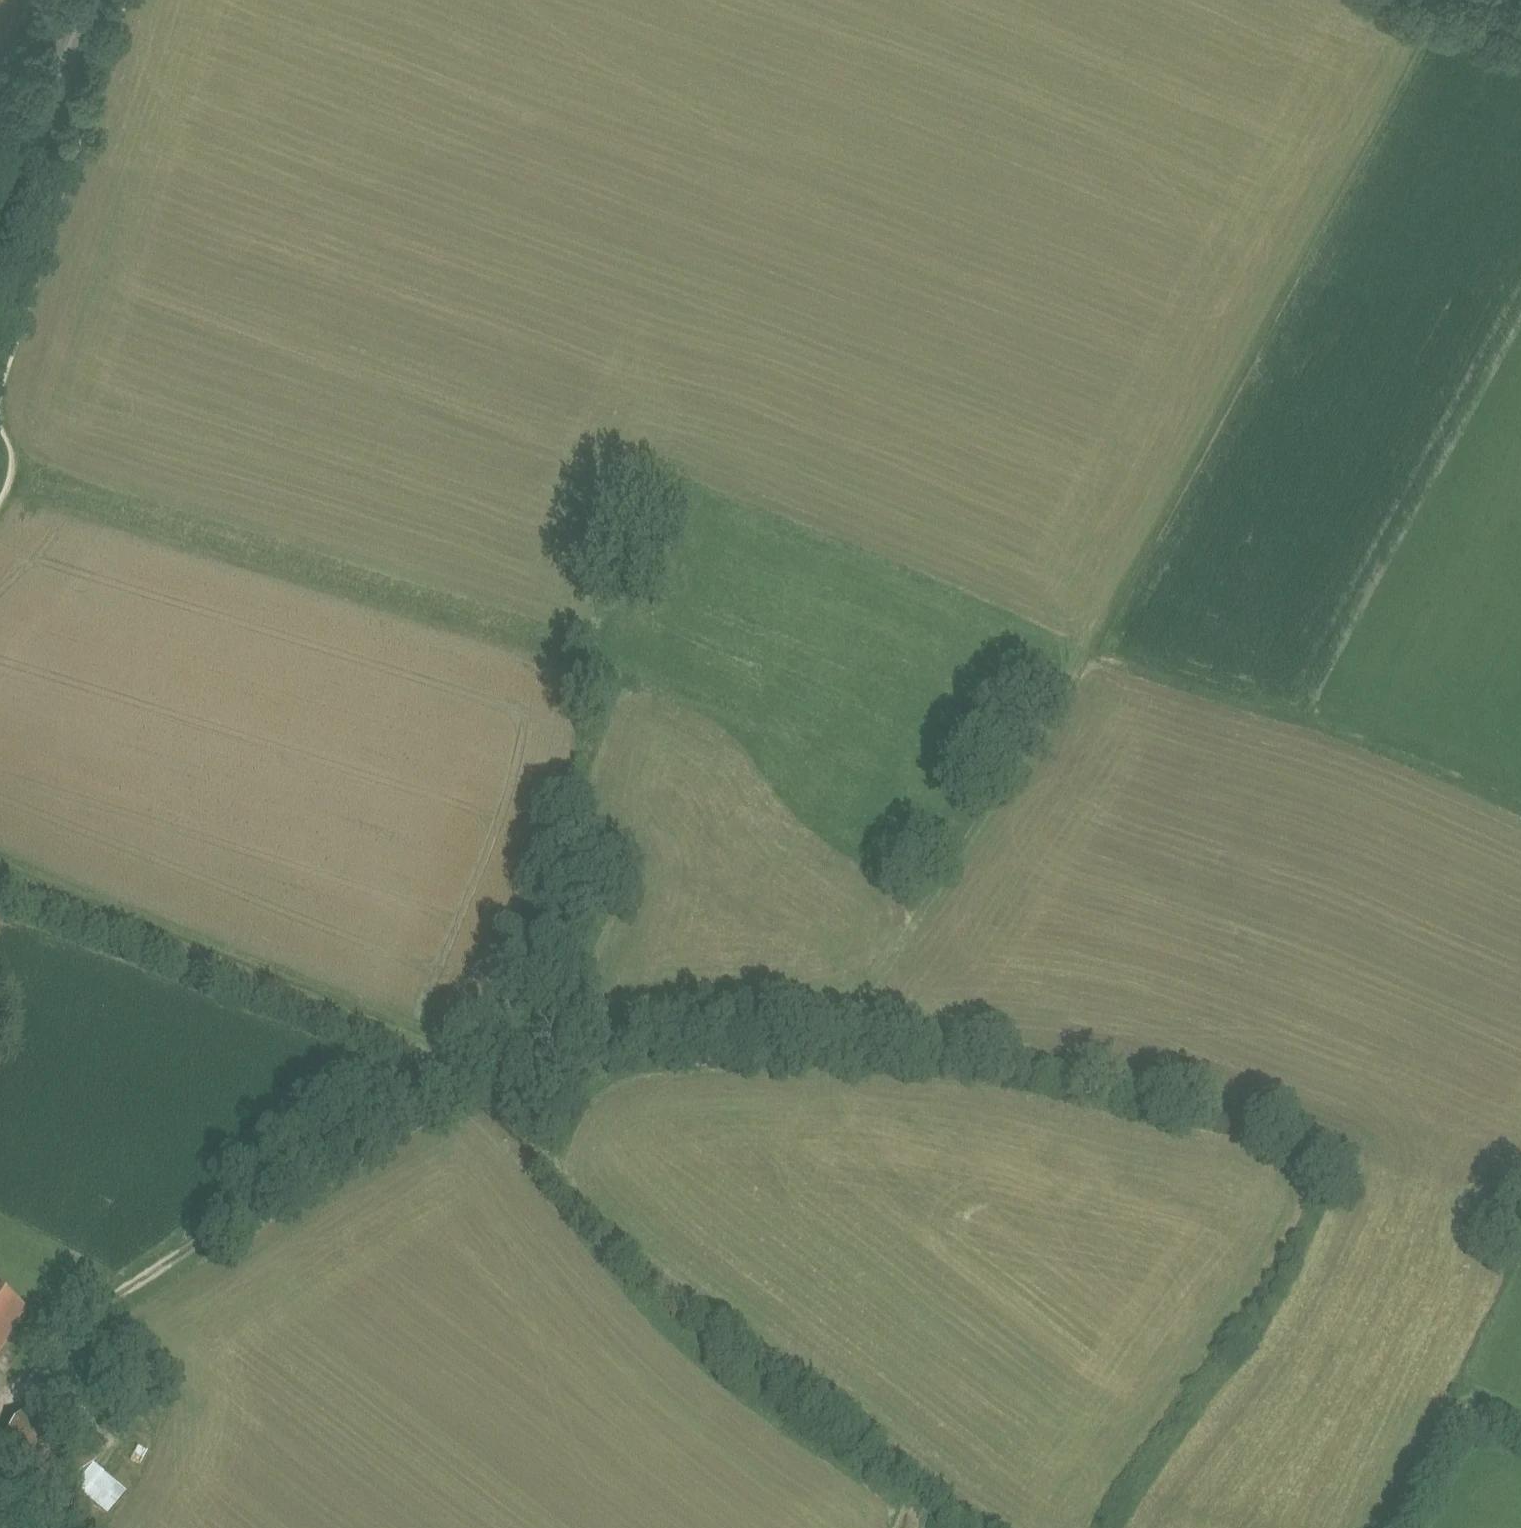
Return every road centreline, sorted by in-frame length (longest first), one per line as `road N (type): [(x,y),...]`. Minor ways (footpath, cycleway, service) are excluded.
road 1 (track): [(1453,6),(1158,556),(848,1014),(613,1004),(579,1014),(504,1058),(470,1060),(126,1288),(31,1381)]
road 2 (track): [(0,867),(470,1060)]

